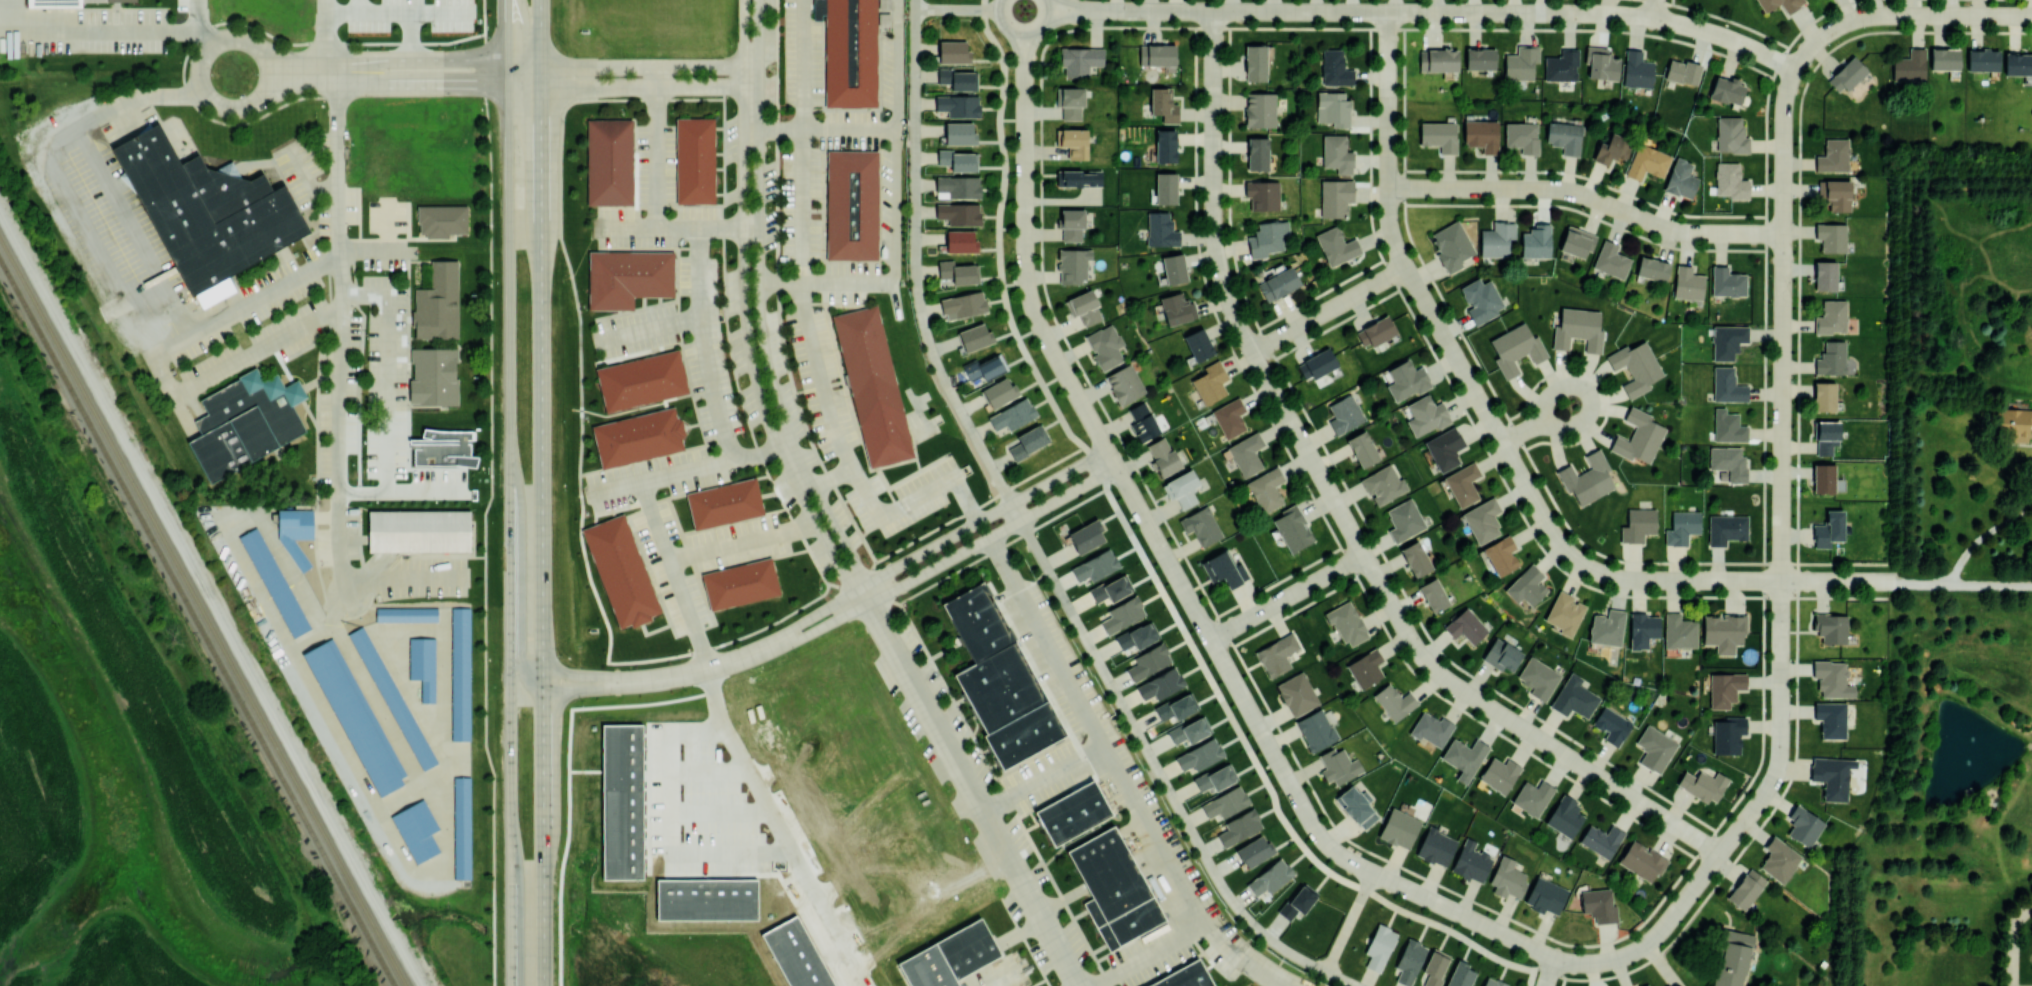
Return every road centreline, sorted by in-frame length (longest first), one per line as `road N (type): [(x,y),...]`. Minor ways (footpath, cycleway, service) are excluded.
road 1 (residential): [(1213,11),(1212,222),(1229,306),(1414,646),(1458,689),(1718,852)]
road 2 (secondary): [(509,84),(511,985)]
road 3 (secondary): [(543,985),(541,86)]
road 4 (residential): [(1051,8),(1612,14),(1692,27),(1795,70)]
road 5 (residential): [(1795,70),(1785,105),(1780,742),(1771,781)]
road 6 (residential): [(1116,467),(1327,844),(1553,959)]
road 7 (residential): [(744,0),(744,288),(754,374),(802,499),(855,591),(869,601)]
road 8 (residential): [(1108,451),(749,648),(682,668),(599,676),(562,671),(543,646)]
road 9 (residential): [(1388,12),(1392,241),(1553,532),(1602,575)]
road 10 (residential): [(543,689),(657,685),(755,660),(1116,467)]
road 11 (residential): [(869,601),(796,455),(764,351),(759,0)]
road 12 (residential): [(333,64),(343,305),(338,522),(348,592)]
road 13 (residential): [(1021,36),(1030,296),(1116,467)]
road 14 (residential): [(869,601),(1079,985)]
road 15 (residential): [(1387,188),(1564,190),(1682,232),(1783,234)]
road 16 (residential): [(1553,959),(1595,962),(1646,944),(1771,781)]
road 17 (residential): [(1602,575),(1897,581)]
road 18 (residential): [(541,66),(315,64),(255,47)]
road 19 (residential): [(1795,70),(1820,39),(1854,20),(2031,16)]
road 20 (residential): [(509,84),(758,86)]
road 21 (residential): [(264,95),(294,84),(509,84)]
road 22 (secondary): [(512,454),(521,646),(543,689)]
road 23 (residential): [(759,67),(541,66)]
road 24 (residential): [(270,75),(263,54),(236,40),(216,46),(199,72),(211,102),(233,111),(256,104),(270,75)]
road 25 (residential): [(1251,352),(1404,268)]
road 26 (residential): [(1209,638),(1362,556)]

